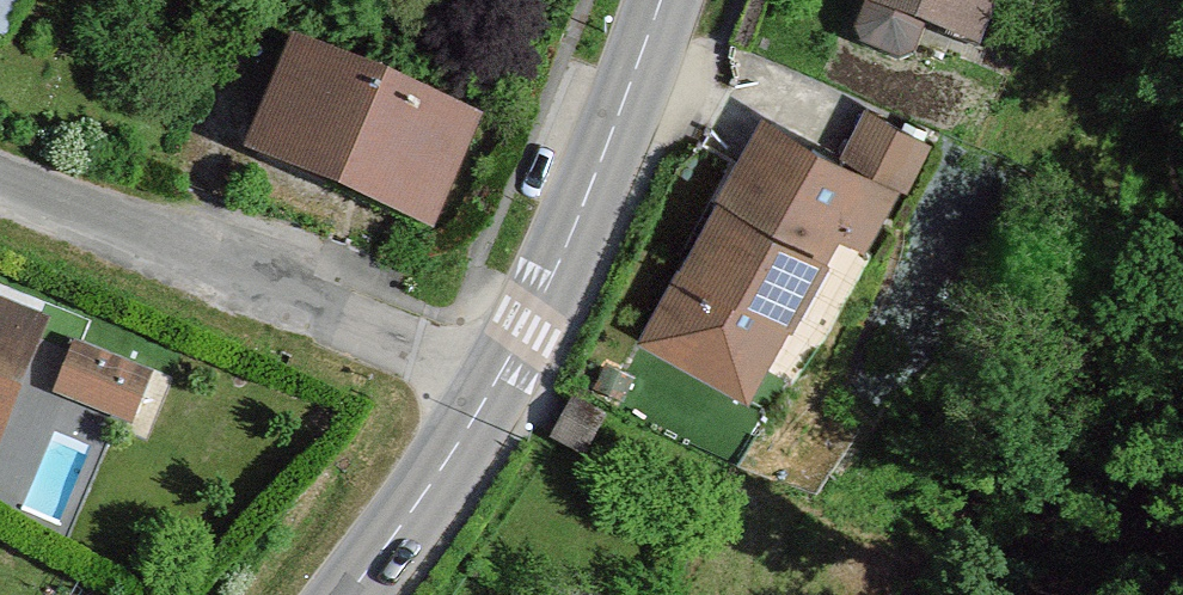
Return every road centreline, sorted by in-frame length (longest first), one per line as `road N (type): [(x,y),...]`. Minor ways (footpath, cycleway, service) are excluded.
road 1 (residential): [(496,378),(0,181)]
road 2 (primary): [(496,378),(560,258),(661,0)]
road 3 (primary): [(348,594),(496,378)]

